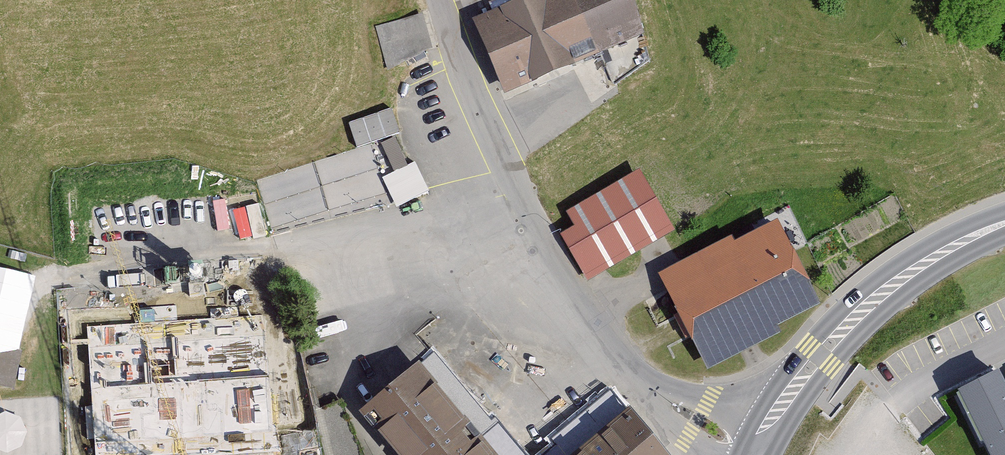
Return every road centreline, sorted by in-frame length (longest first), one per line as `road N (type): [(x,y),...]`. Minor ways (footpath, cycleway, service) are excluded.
road 1 (unclassified): [(754,447),(692,419),(589,308),(506,189),(455,79),(436,0)]
road 2 (tertiary): [(1004,225),(925,263),(852,320),(789,392),(754,447)]

